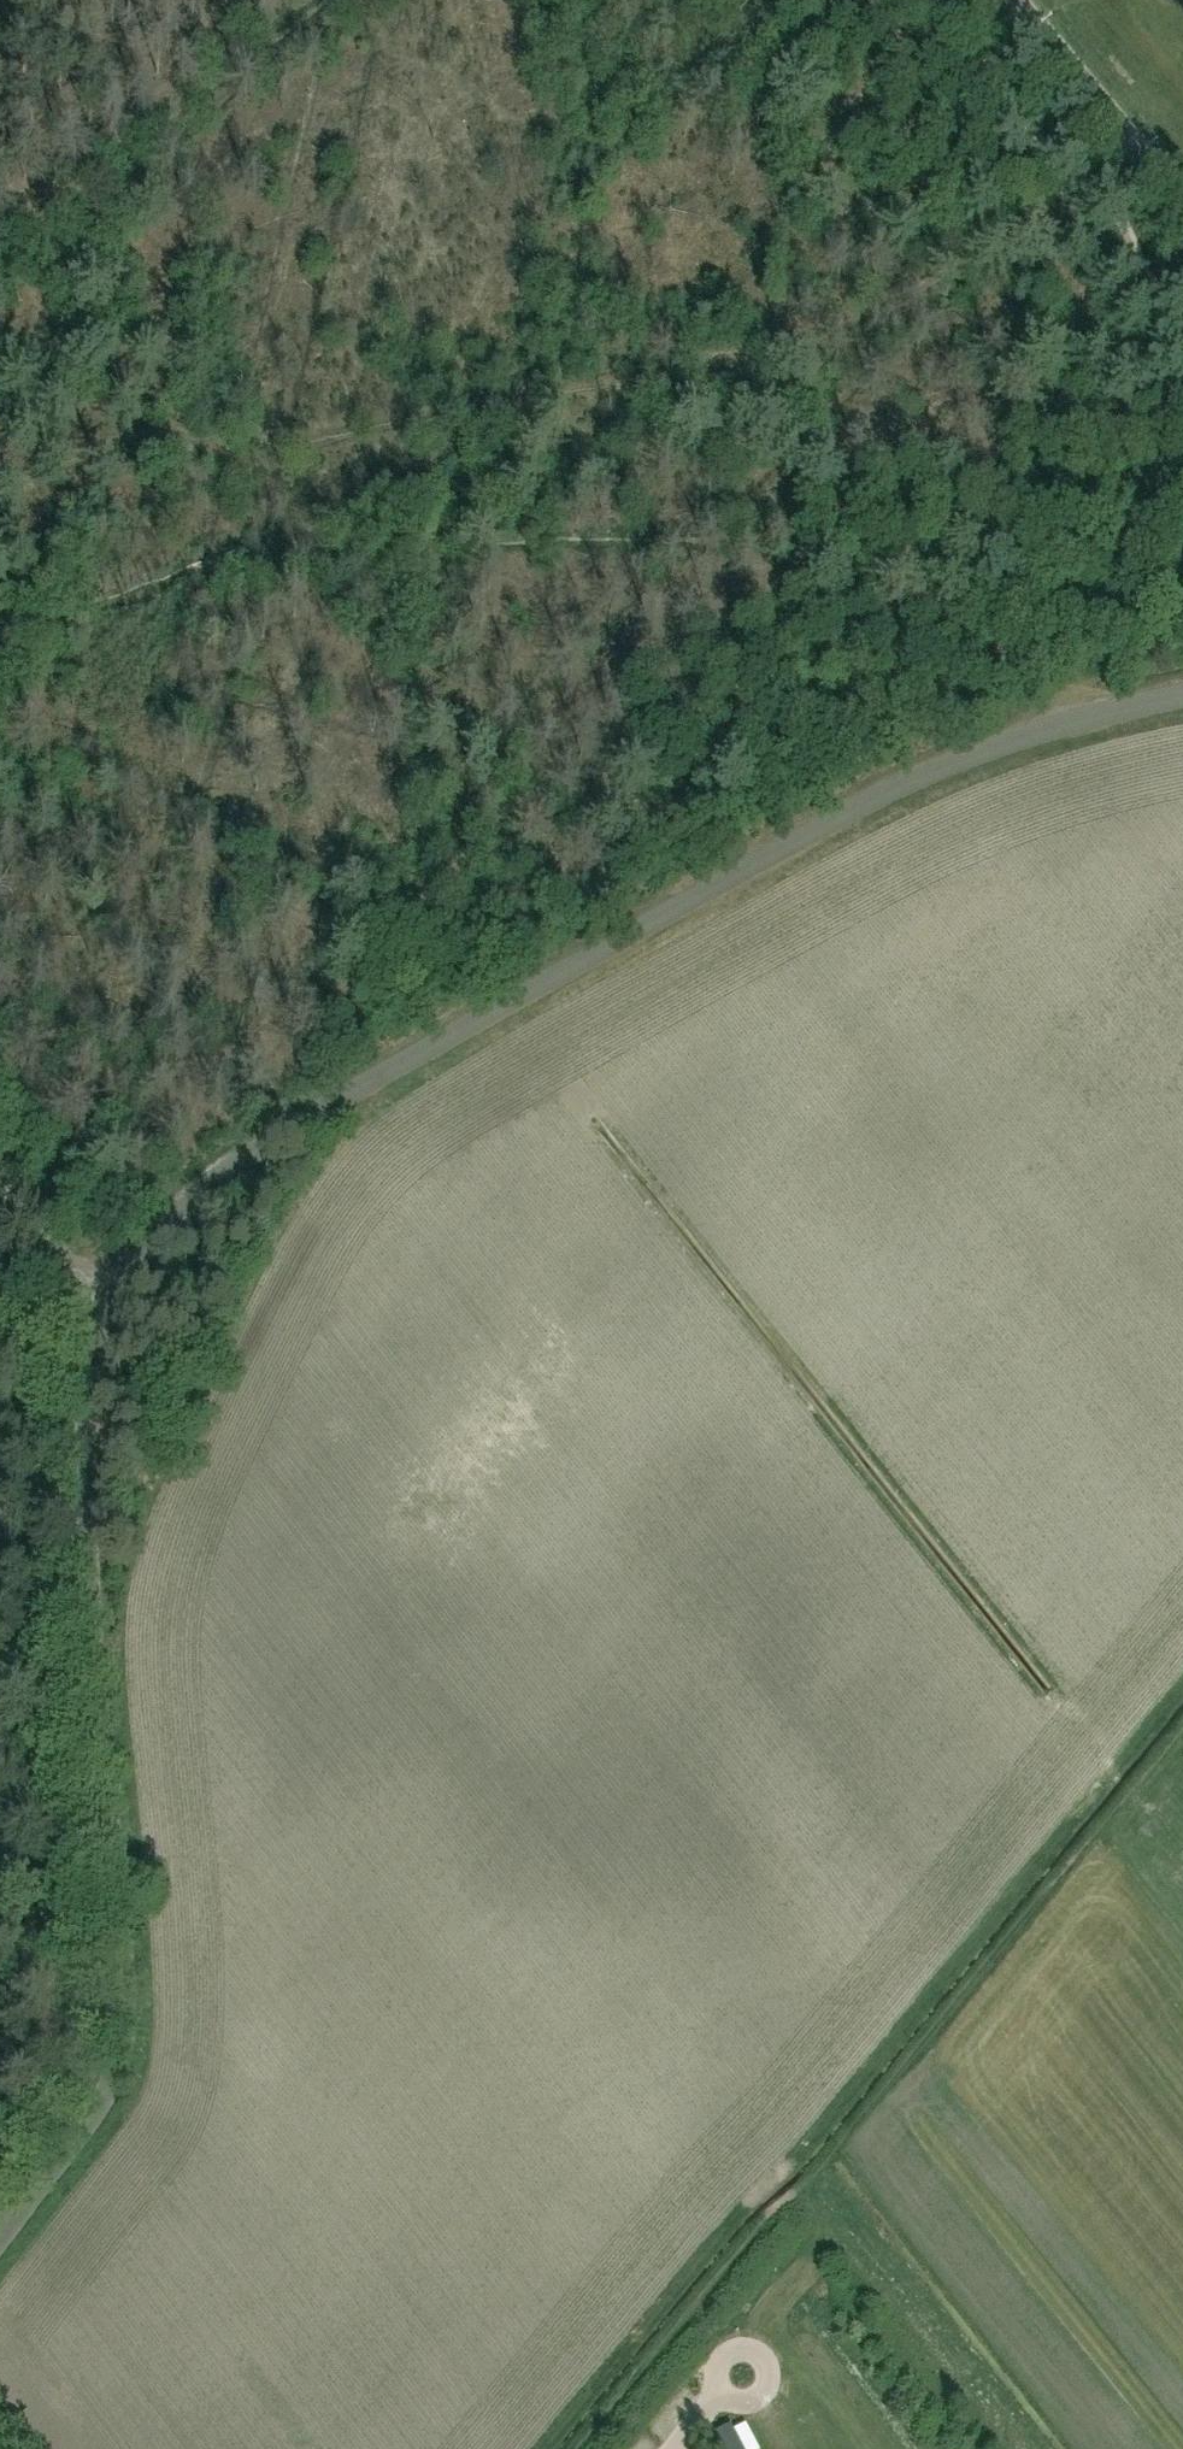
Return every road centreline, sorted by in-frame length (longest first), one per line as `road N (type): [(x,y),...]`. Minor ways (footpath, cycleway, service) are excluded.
road 1 (unclassified): [(93,1297),(178,1216),(301,1120),(850,809),(966,756),(1182,694)]
road 2 (unclassified): [(0,2241),(105,2095),(125,2038),(87,1564),(93,1297)]
road 3 (track): [(1182,1719),(571,2448)]
road 4 (track): [(0,243),(332,0)]
road 5 (unclassified): [(1015,0),(1182,195)]
road 6 (unclassified): [(93,1297),(0,1190)]

